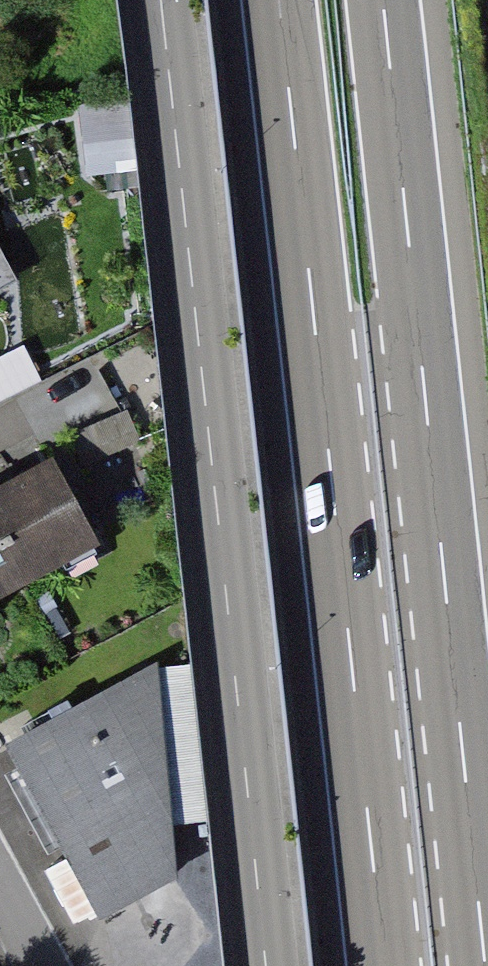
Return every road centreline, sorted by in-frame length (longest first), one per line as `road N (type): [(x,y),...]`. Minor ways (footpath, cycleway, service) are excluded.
road 1 (tertiary): [(280,965),(173,0)]
road 2 (motorway): [(288,0),(391,965)]
road 3 (motorway): [(487,953),(392,0)]

